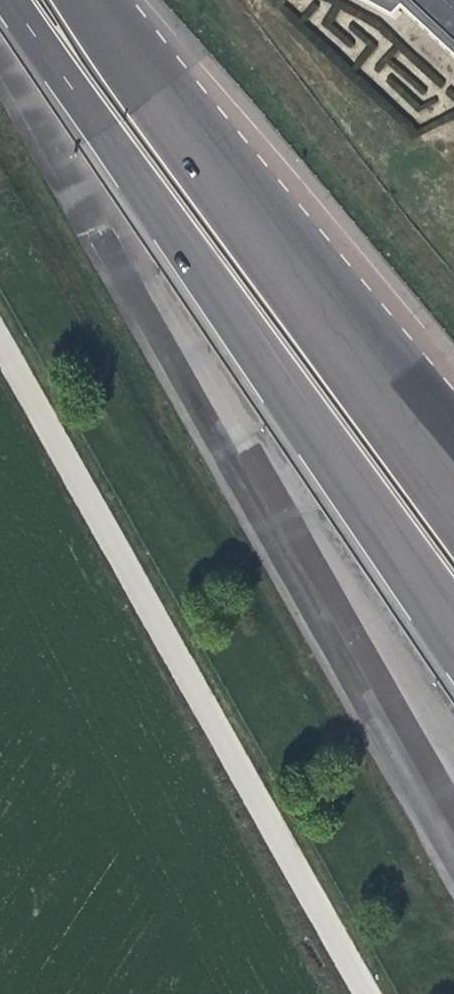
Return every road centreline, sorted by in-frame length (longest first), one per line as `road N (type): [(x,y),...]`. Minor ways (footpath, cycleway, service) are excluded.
road 1 (motorway): [(11,0),(453,626)]
road 2 (unclassified): [(0,360),(359,993)]
road 3 (motorway): [(453,461),(93,0)]

